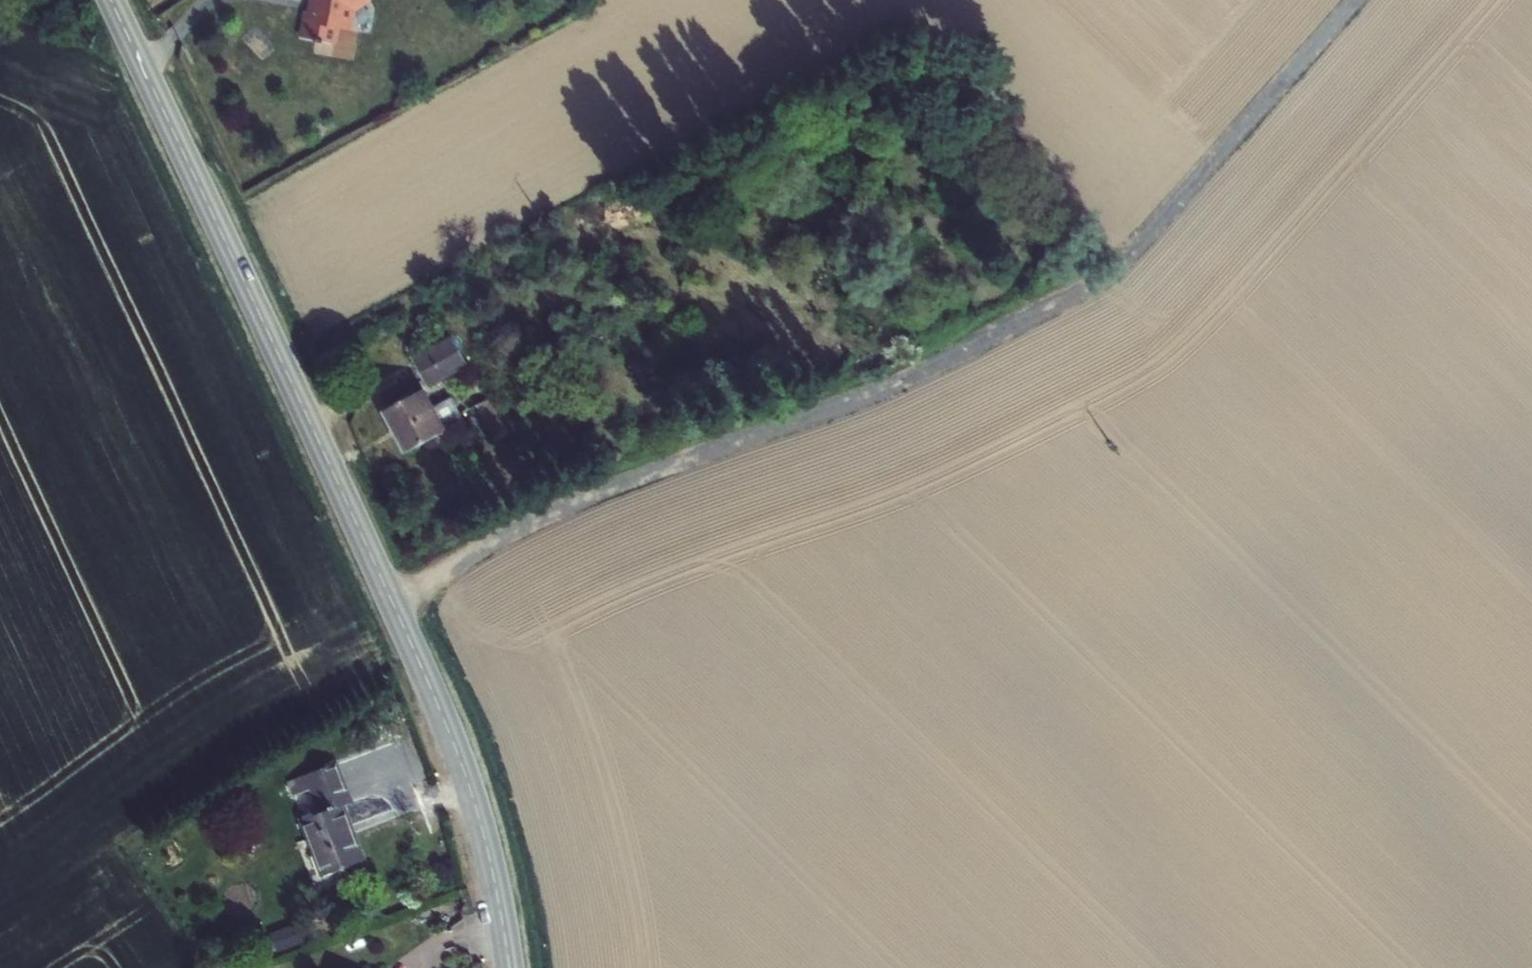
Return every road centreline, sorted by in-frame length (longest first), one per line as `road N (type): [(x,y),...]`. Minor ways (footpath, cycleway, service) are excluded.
road 1 (track): [(390,595),(637,478),(865,396),(994,340),(1136,251),(1354,0)]
road 2 (secondary): [(111,0),(459,752),(485,832),(511,967)]

